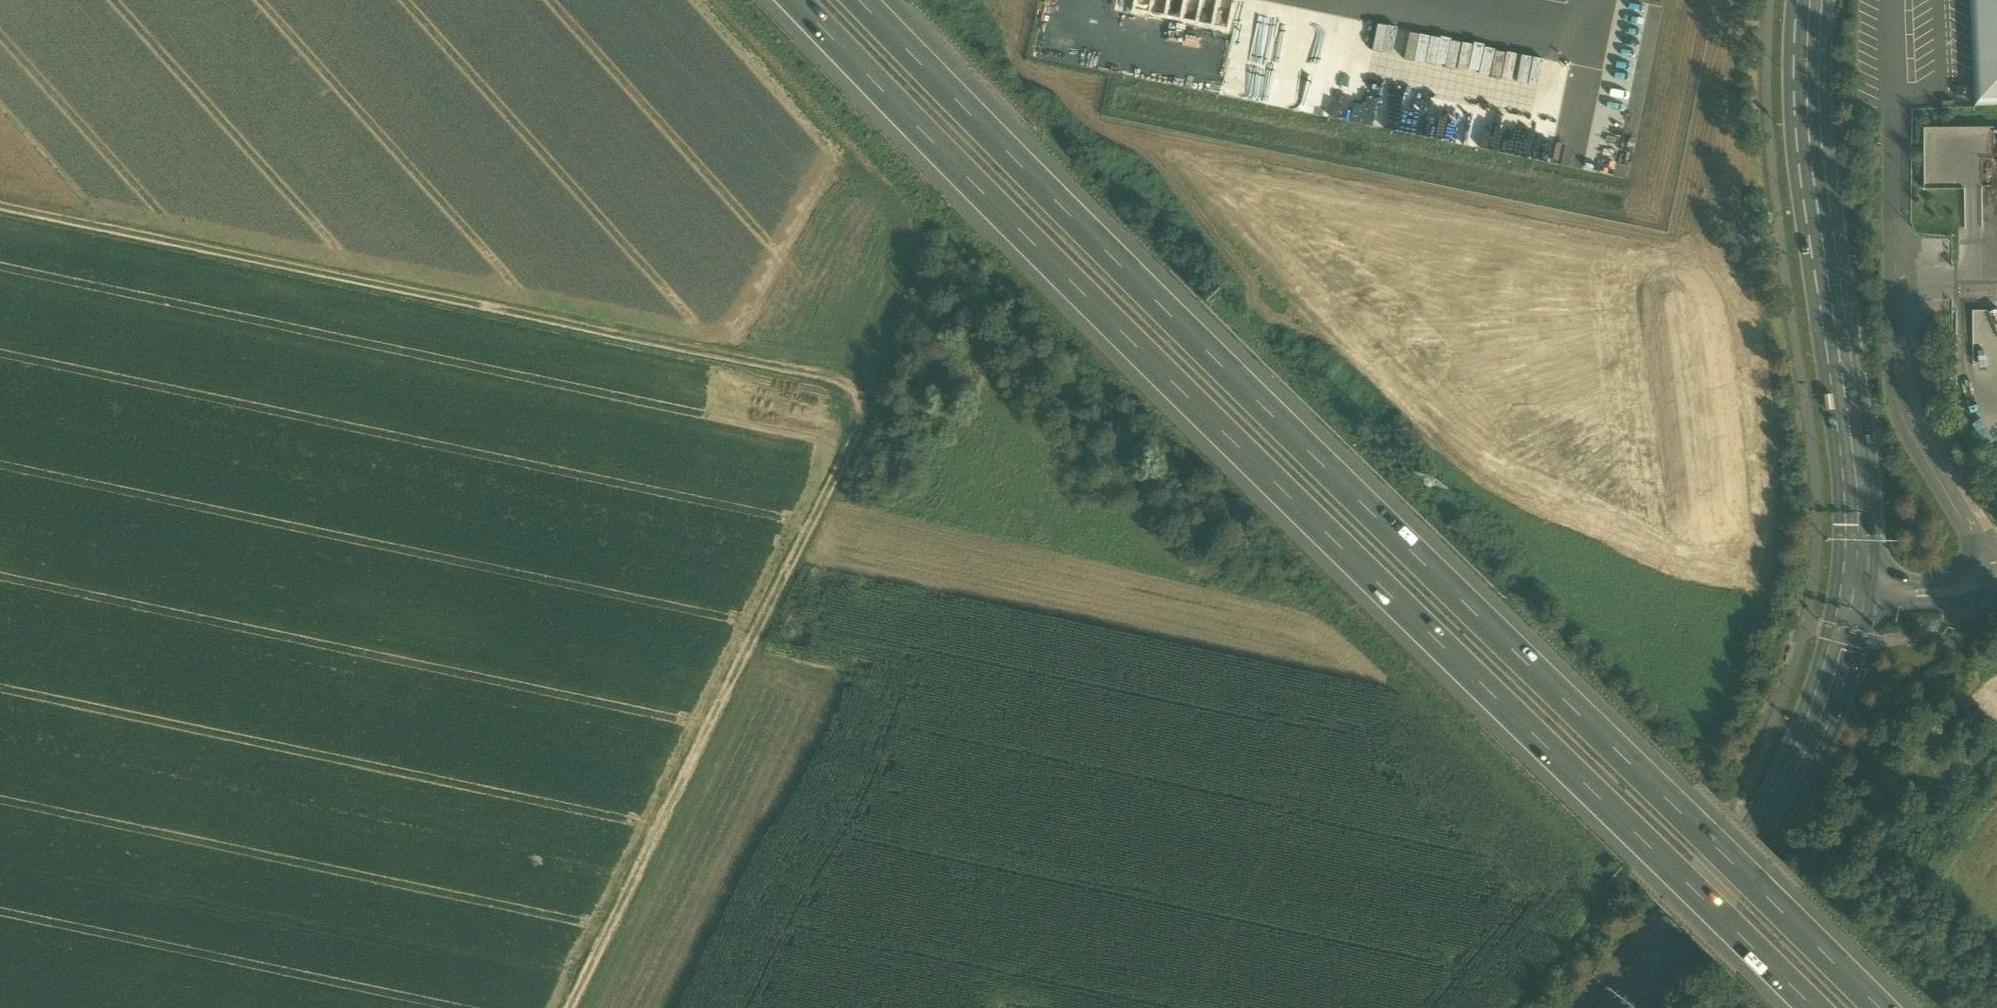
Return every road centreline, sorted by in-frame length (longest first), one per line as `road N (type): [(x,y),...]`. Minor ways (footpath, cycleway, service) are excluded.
road 1 (track): [(0,210),(842,380),(856,397),(859,425),(578,1007)]
road 2 (motorway): [(1877,1007),(867,0)]
road 3 (motorway): [(800,0),(1809,1007)]
road 4 (tertiary): [(1856,588),(1856,474),(1809,141),(1810,0)]
road 5 (tertiary): [(1617,1007),(1775,813),(1822,712),(1856,588)]
road 6 (unclassified): [(1856,588),(1920,595),(1996,581)]

